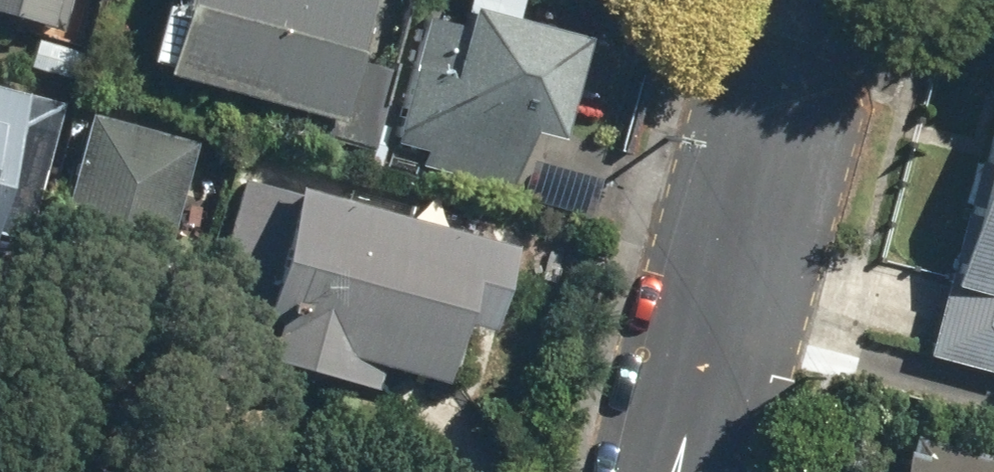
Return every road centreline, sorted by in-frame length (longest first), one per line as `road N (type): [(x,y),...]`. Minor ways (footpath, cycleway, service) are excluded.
road 1 (residential): [(662,471),(778,44)]

